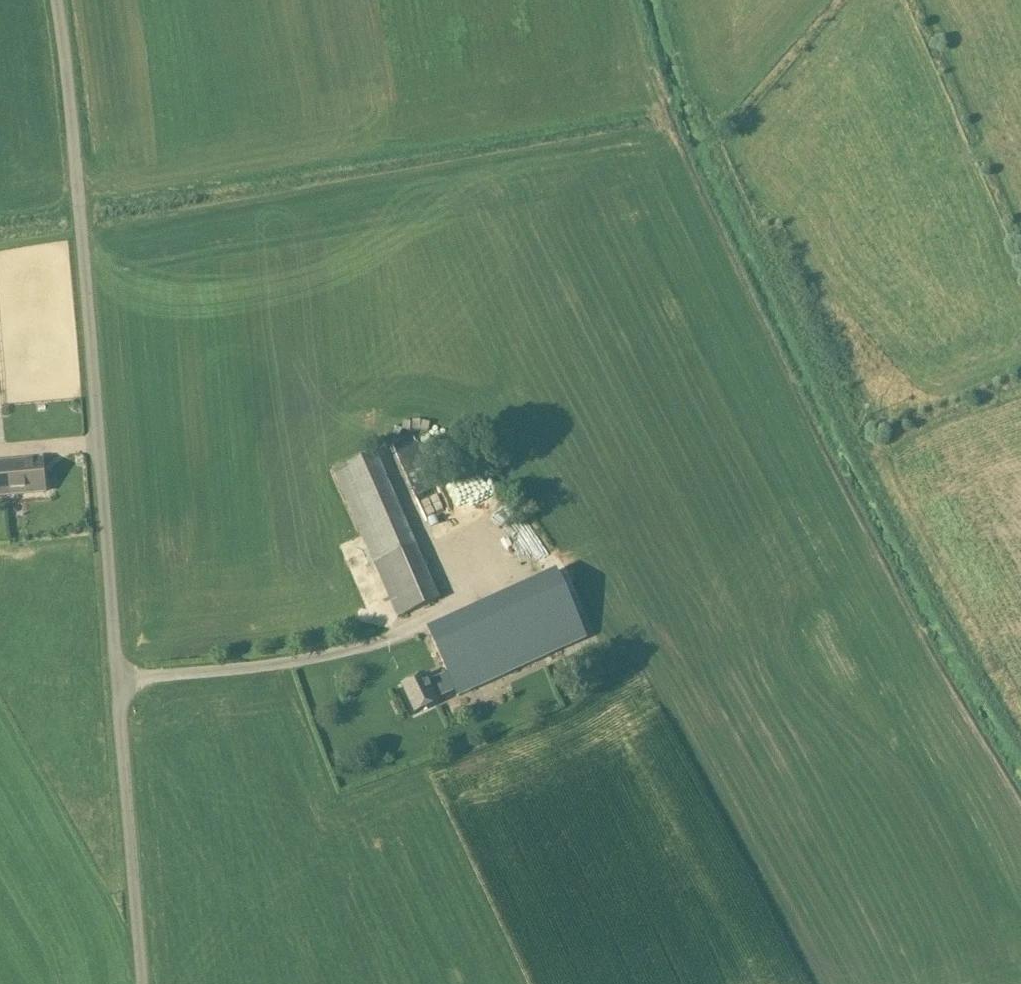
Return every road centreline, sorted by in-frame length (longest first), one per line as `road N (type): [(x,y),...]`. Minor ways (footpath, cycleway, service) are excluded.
road 1 (unclassified): [(140,983),(57,0)]

